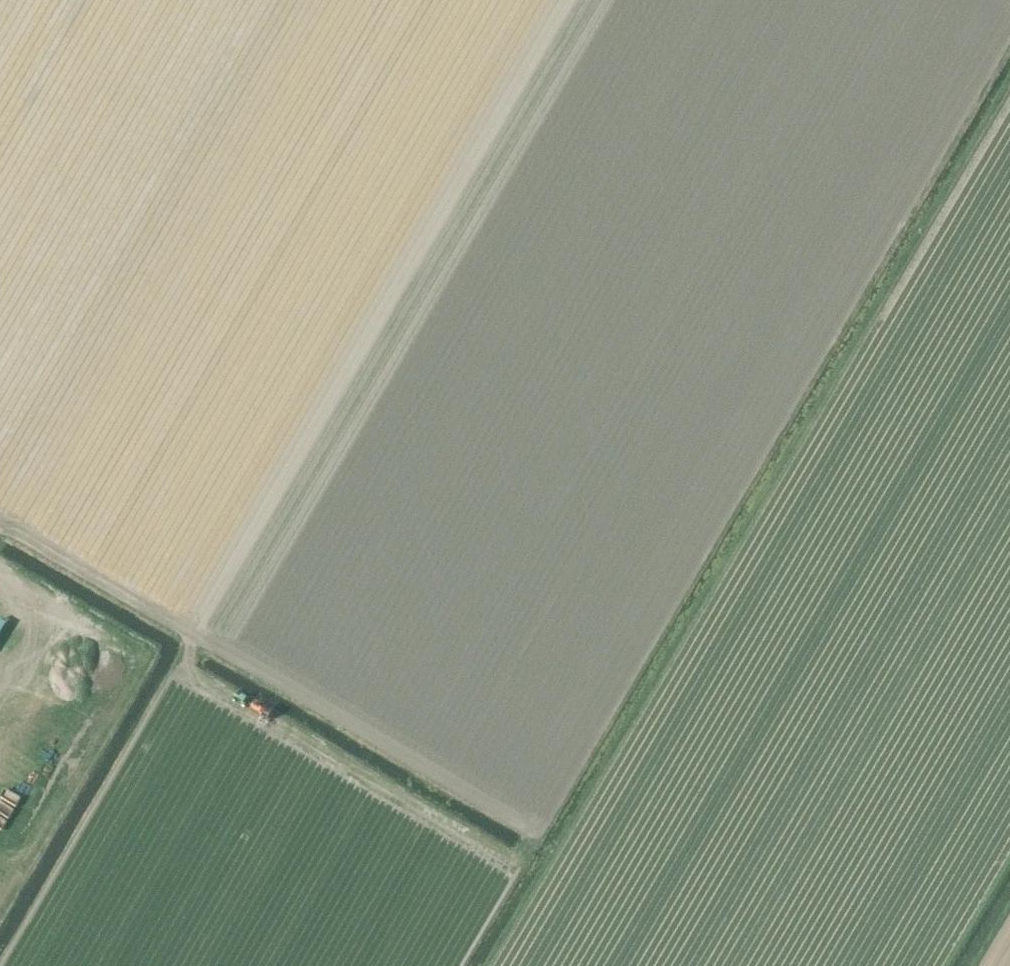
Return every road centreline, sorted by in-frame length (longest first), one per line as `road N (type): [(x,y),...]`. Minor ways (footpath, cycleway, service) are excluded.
road 1 (track): [(0,524),(523,817),(534,827),(534,845),(516,859),(498,851),(204,684),(190,660)]

